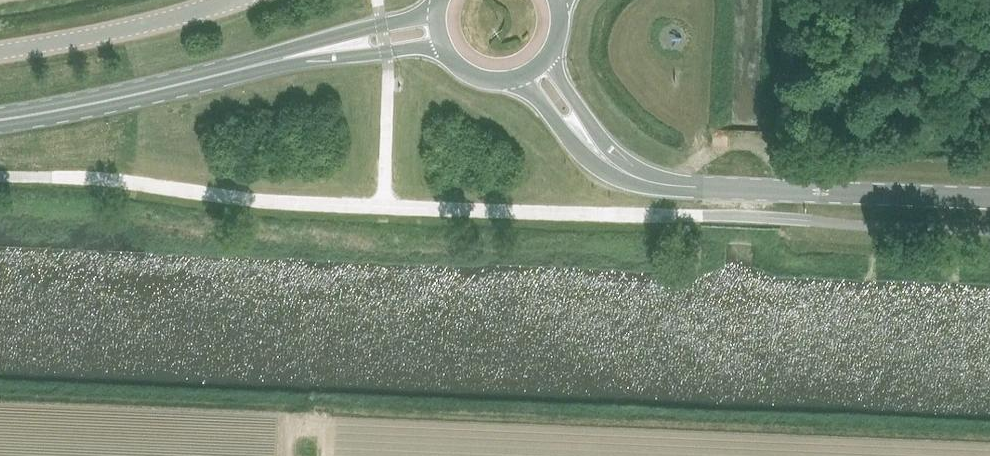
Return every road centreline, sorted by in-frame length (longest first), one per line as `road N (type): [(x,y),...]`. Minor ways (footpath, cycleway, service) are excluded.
road 1 (unclassified): [(989,199),(679,186),(612,164)]
road 2 (primary): [(283,58),(0,120)]
road 3 (unclassified): [(0,53),(230,0)]
road 4 (track): [(785,0),(781,169)]
road 5 (primary): [(437,8),(293,48),(283,58)]
road 6 (primary): [(283,58),(444,51)]
road 7 (track): [(707,0),(702,159)]
road 8 (track): [(679,186),(682,173),(724,144),(755,145),(790,179),(790,191)]
road 9 (unclassified): [(513,81),(587,158),(612,164)]
road 10 (unclassified): [(612,164),(550,55)]

